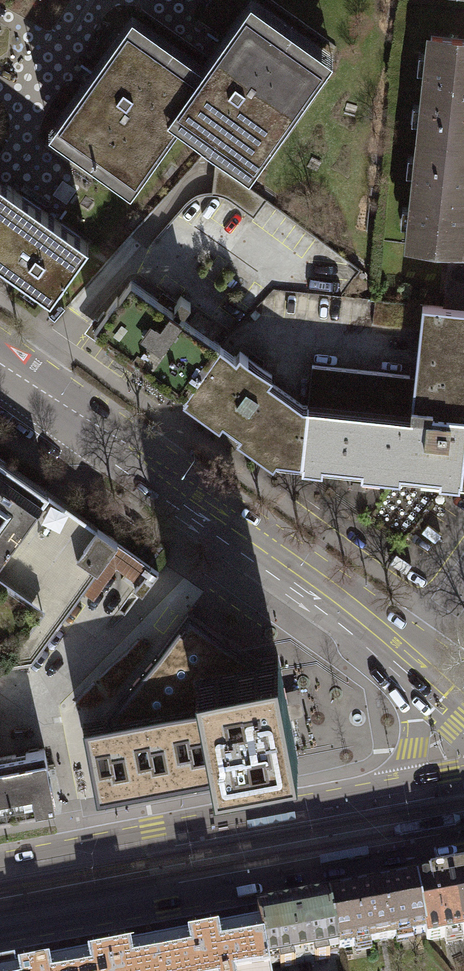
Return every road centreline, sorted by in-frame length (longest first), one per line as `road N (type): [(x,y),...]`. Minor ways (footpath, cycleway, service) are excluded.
road 1 (secondary): [(403,656),(0,356)]
road 2 (secondary): [(0,938),(463,852)]
road 3 (secondary): [(398,782),(0,858)]
road 4 (residential): [(96,0),(0,169)]

